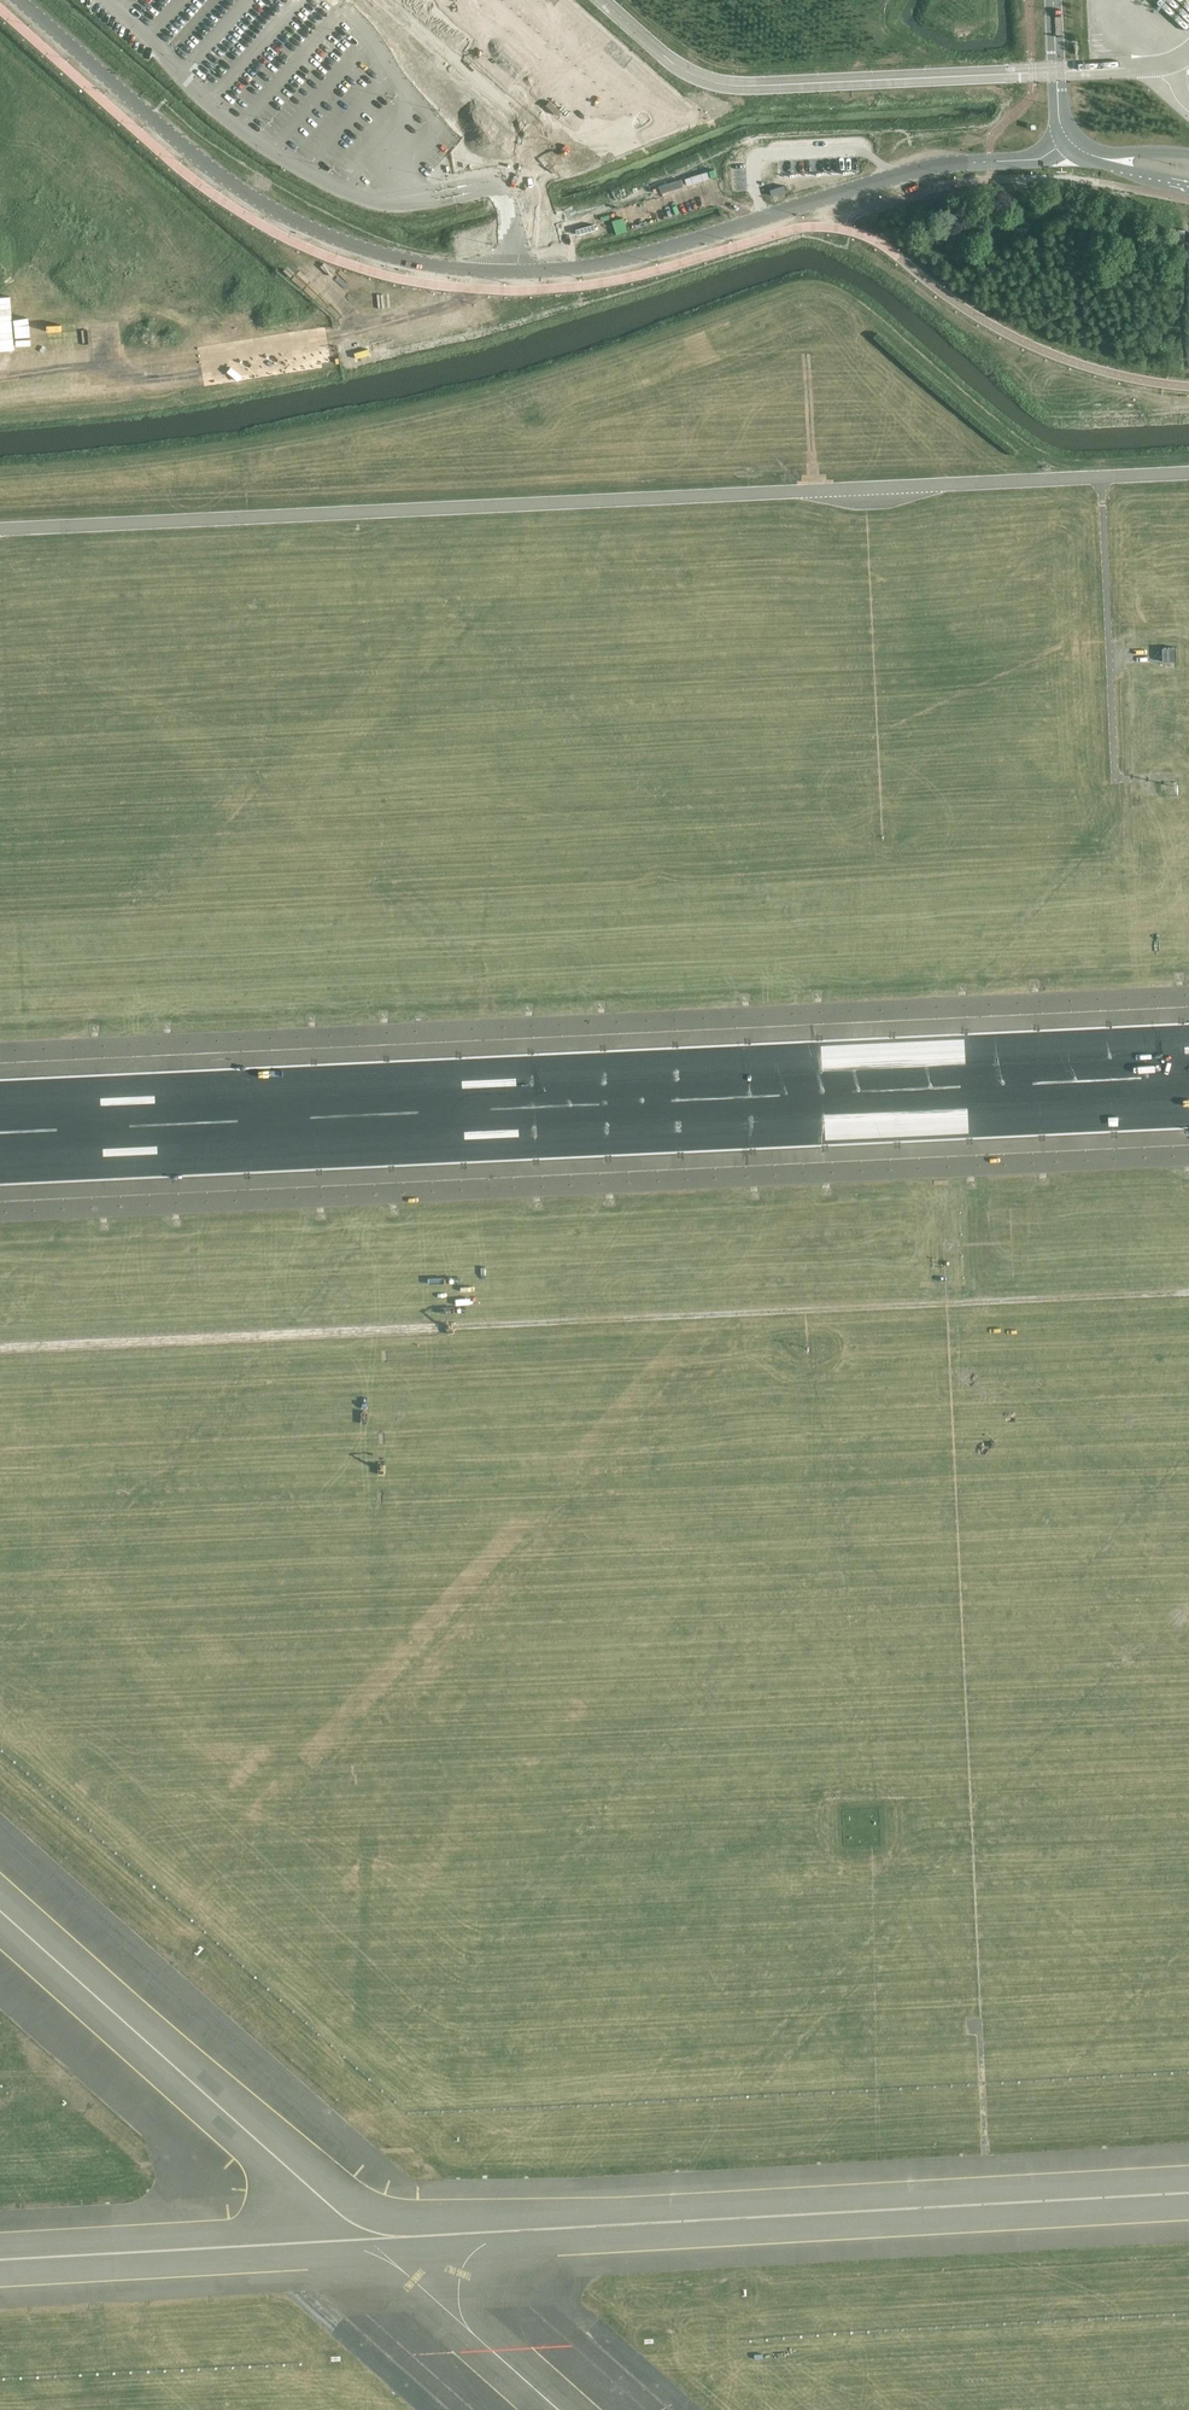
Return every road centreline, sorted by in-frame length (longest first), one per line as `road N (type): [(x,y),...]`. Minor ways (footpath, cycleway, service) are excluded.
road 1 (unclassified): [(21,0),(203,164),(280,215),(356,247),(464,271),(594,266),(919,169),(1041,158),(1068,141)]
road 2 (tertiary): [(1068,141),(1059,110),(1054,0)]

